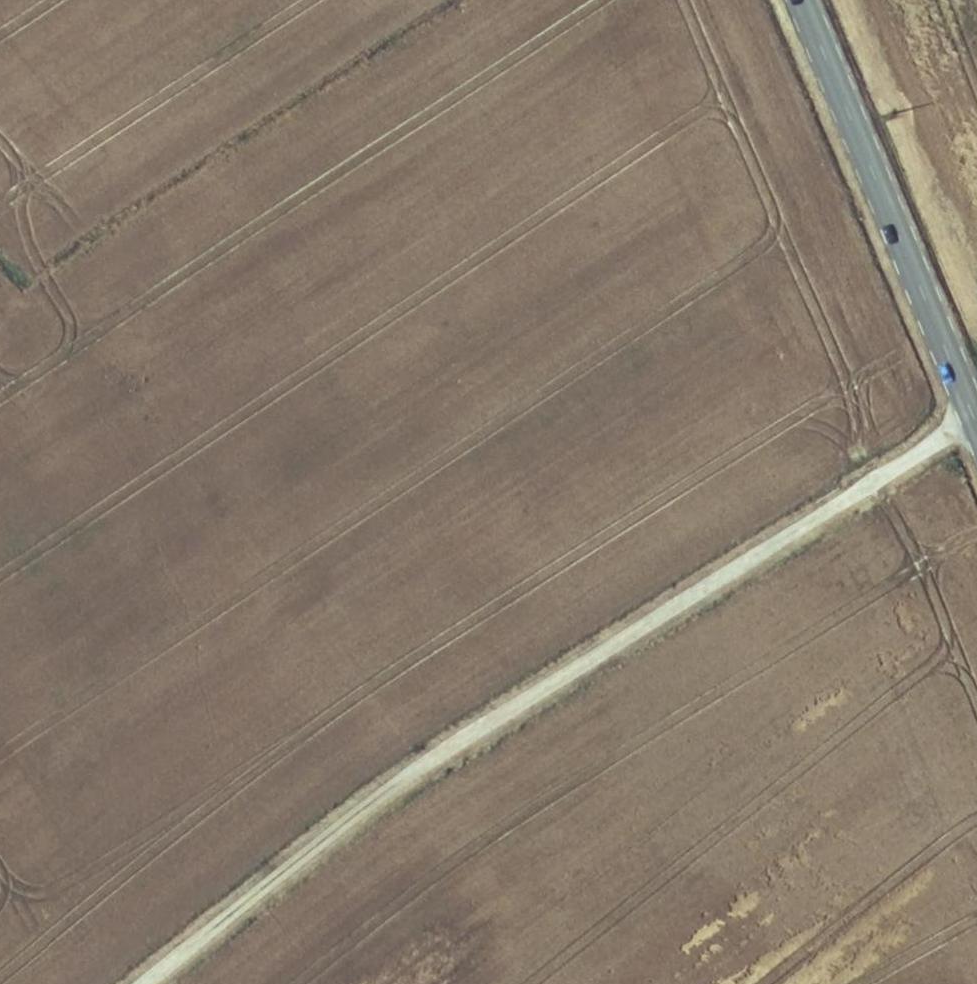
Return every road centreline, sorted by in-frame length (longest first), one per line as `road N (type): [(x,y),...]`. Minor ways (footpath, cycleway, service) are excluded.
road 1 (track): [(965,414),(411,772),(147,983)]
road 2 (primary): [(792,0),(976,442)]

